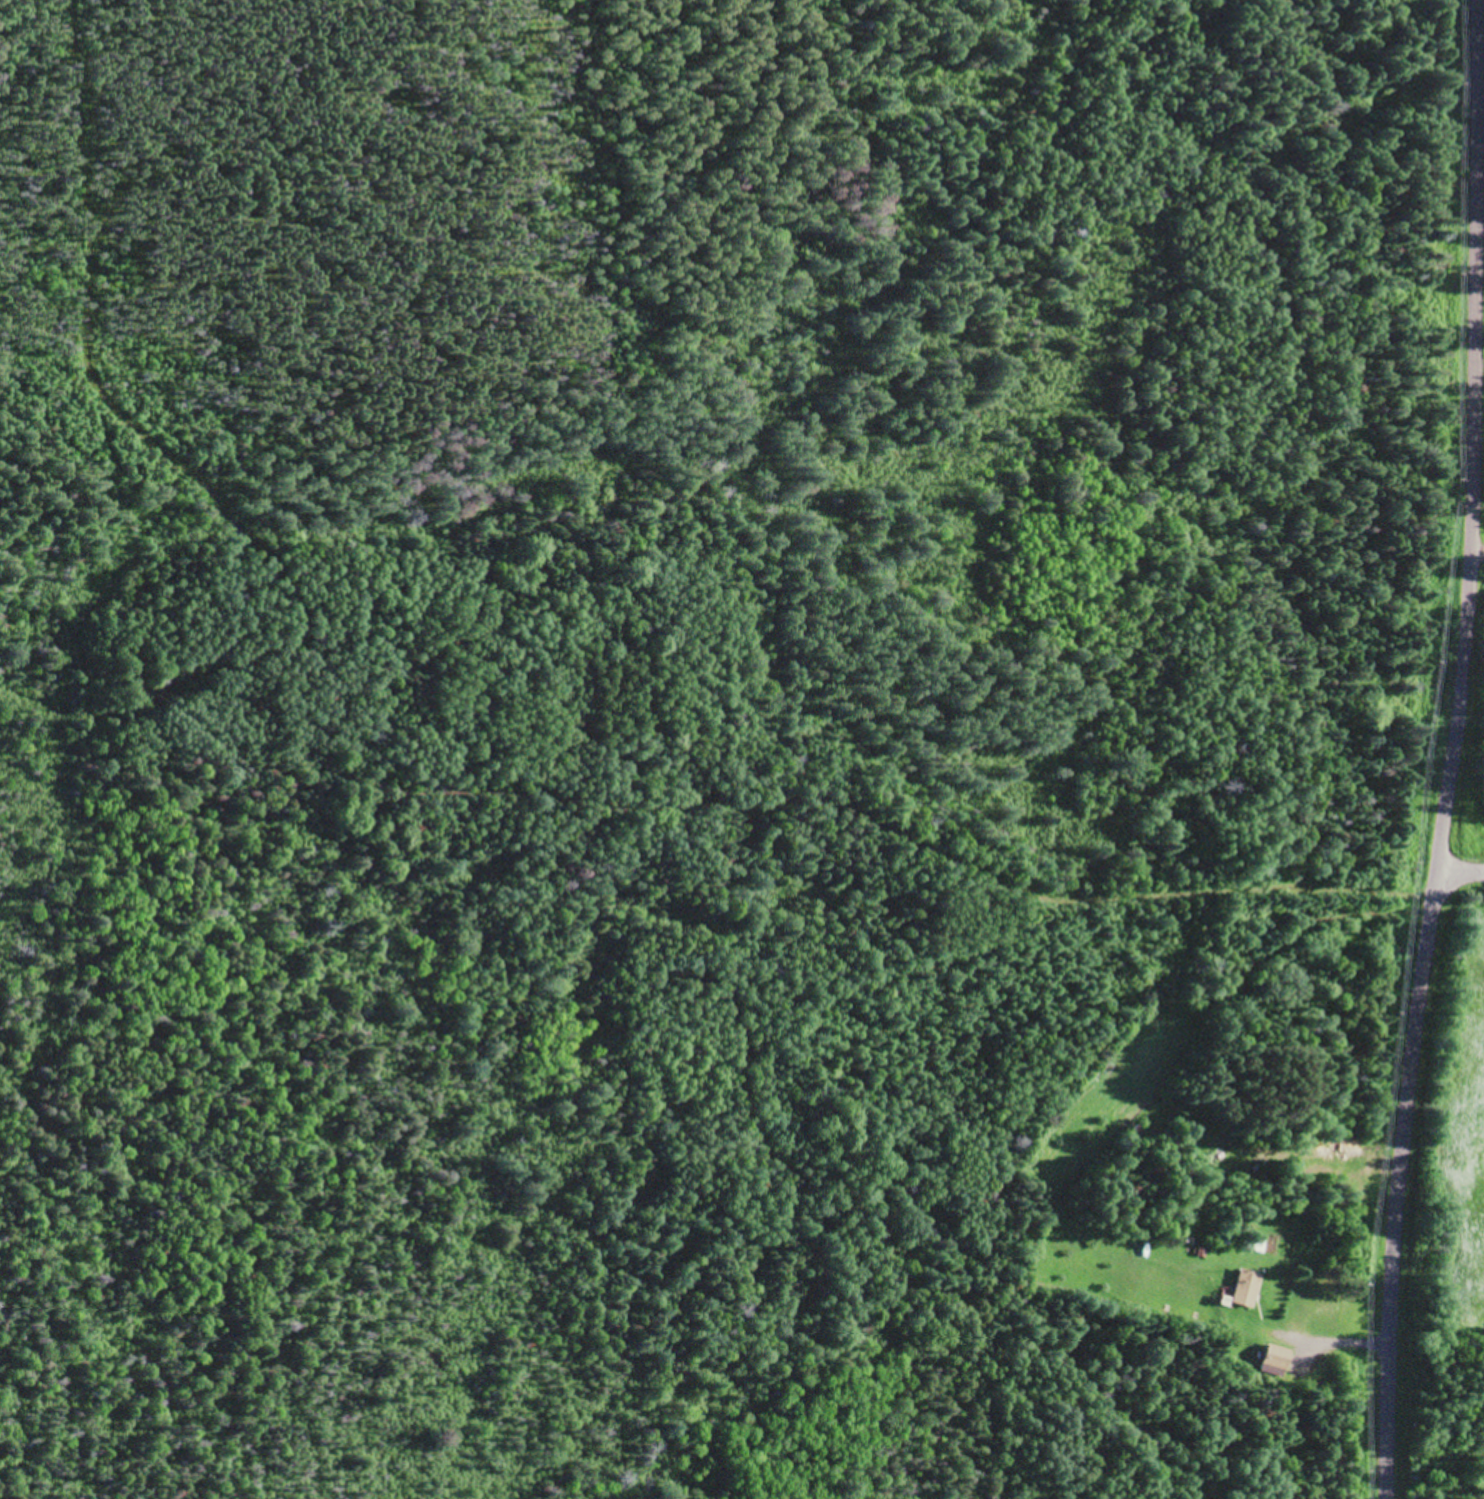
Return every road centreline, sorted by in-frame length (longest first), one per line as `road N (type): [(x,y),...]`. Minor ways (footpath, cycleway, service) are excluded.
road 1 (residential): [(1386,1498),(1397,1200),(1477,577),(1481,0)]

